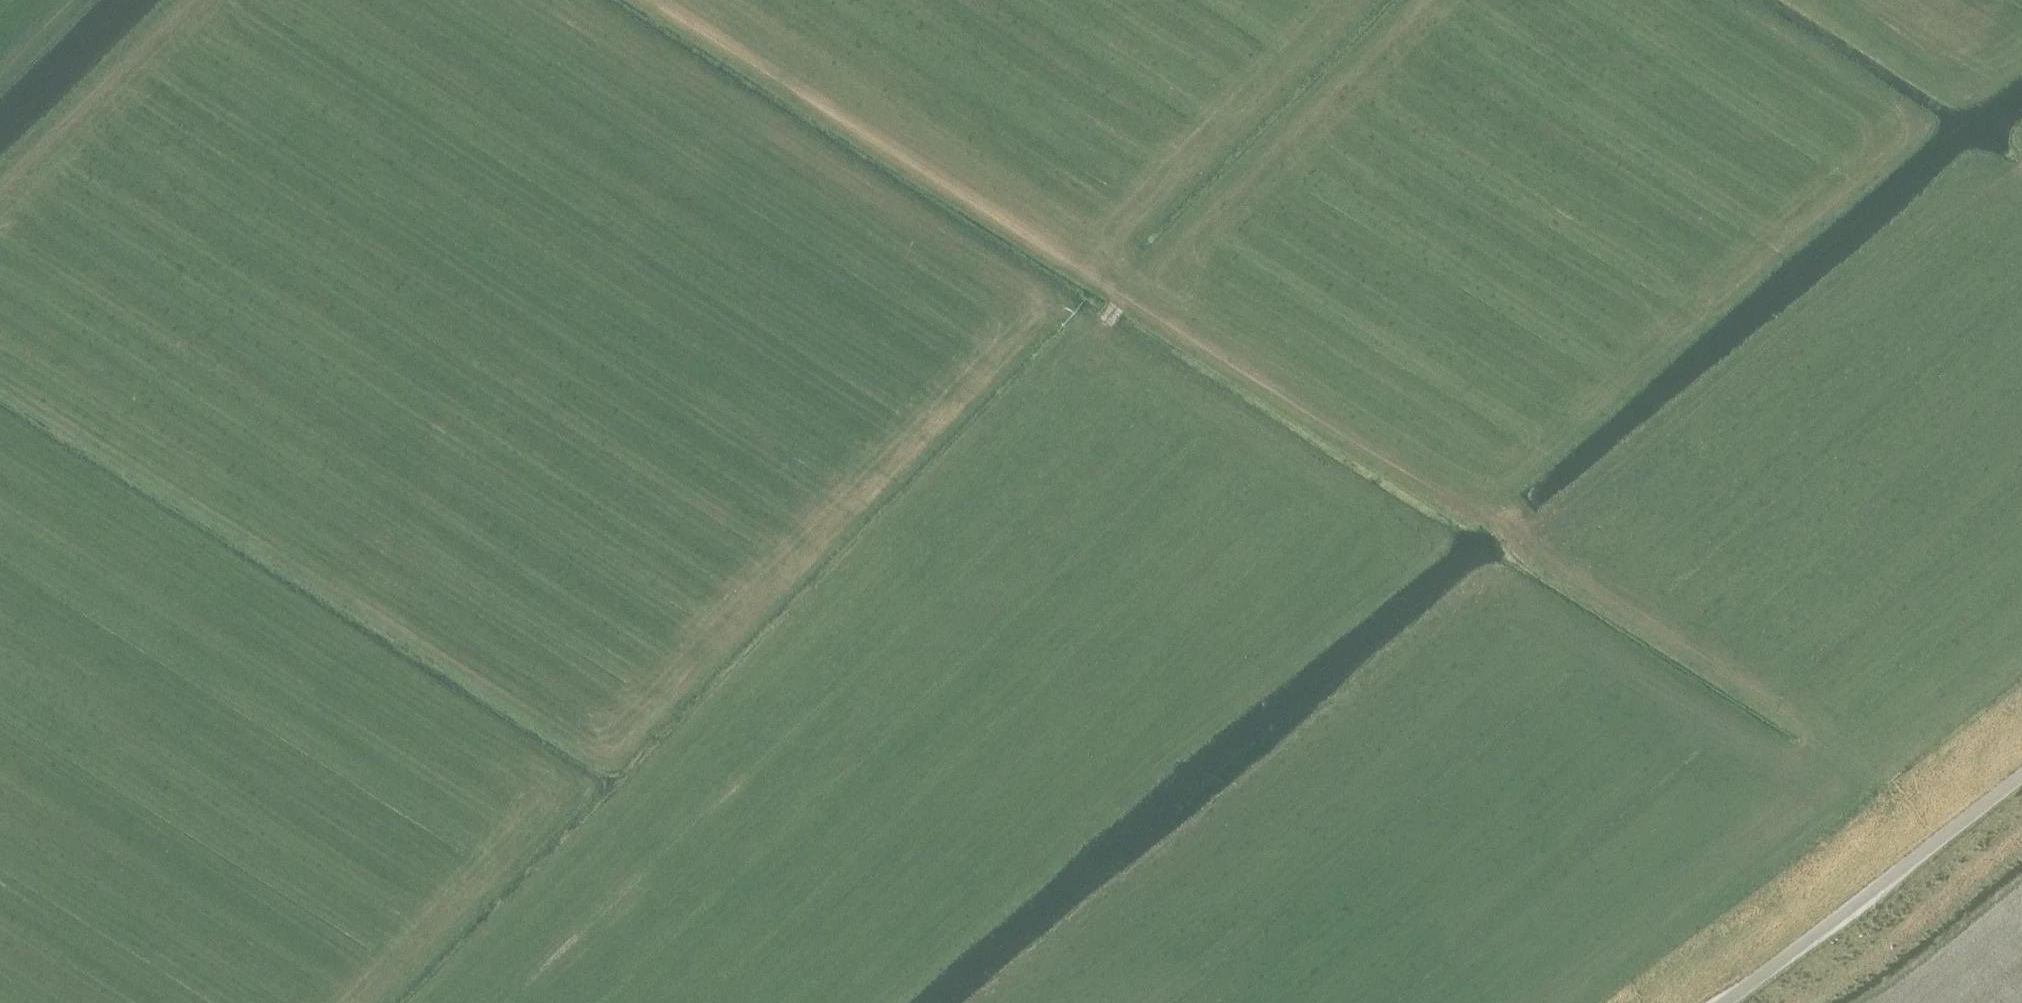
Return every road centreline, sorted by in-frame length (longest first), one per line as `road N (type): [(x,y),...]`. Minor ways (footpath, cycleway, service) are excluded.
road 1 (unclassified): [(1722,1002),(2021,774)]

